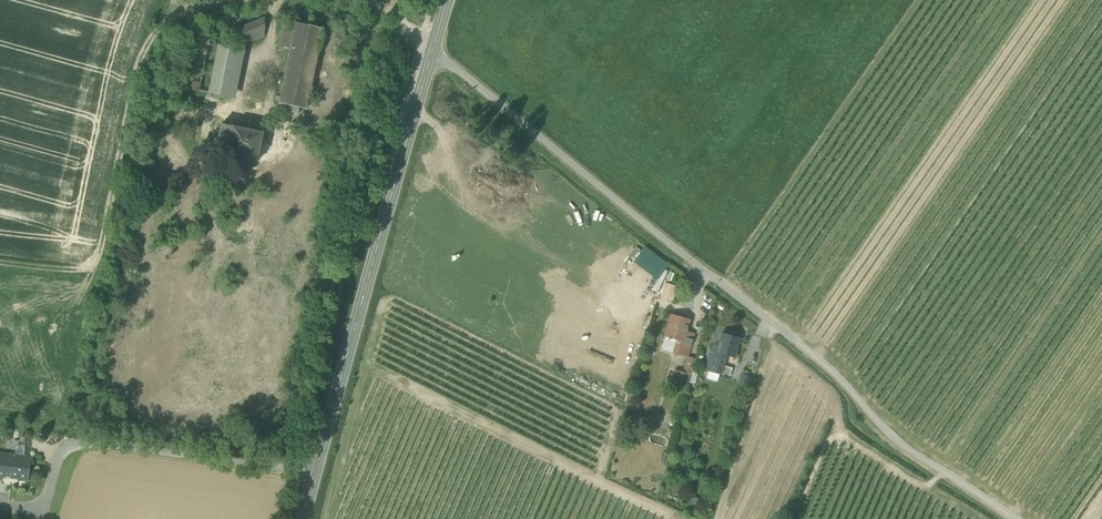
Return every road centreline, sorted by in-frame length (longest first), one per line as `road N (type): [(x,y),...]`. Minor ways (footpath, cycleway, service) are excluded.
road 1 (residential): [(1012,518),(901,447),(824,367),(434,47)]
road 2 (secondary): [(303,518),(434,47)]
road 3 (track): [(0,259),(92,264),(104,245),(145,52),(174,20),(252,4),(245,0)]

